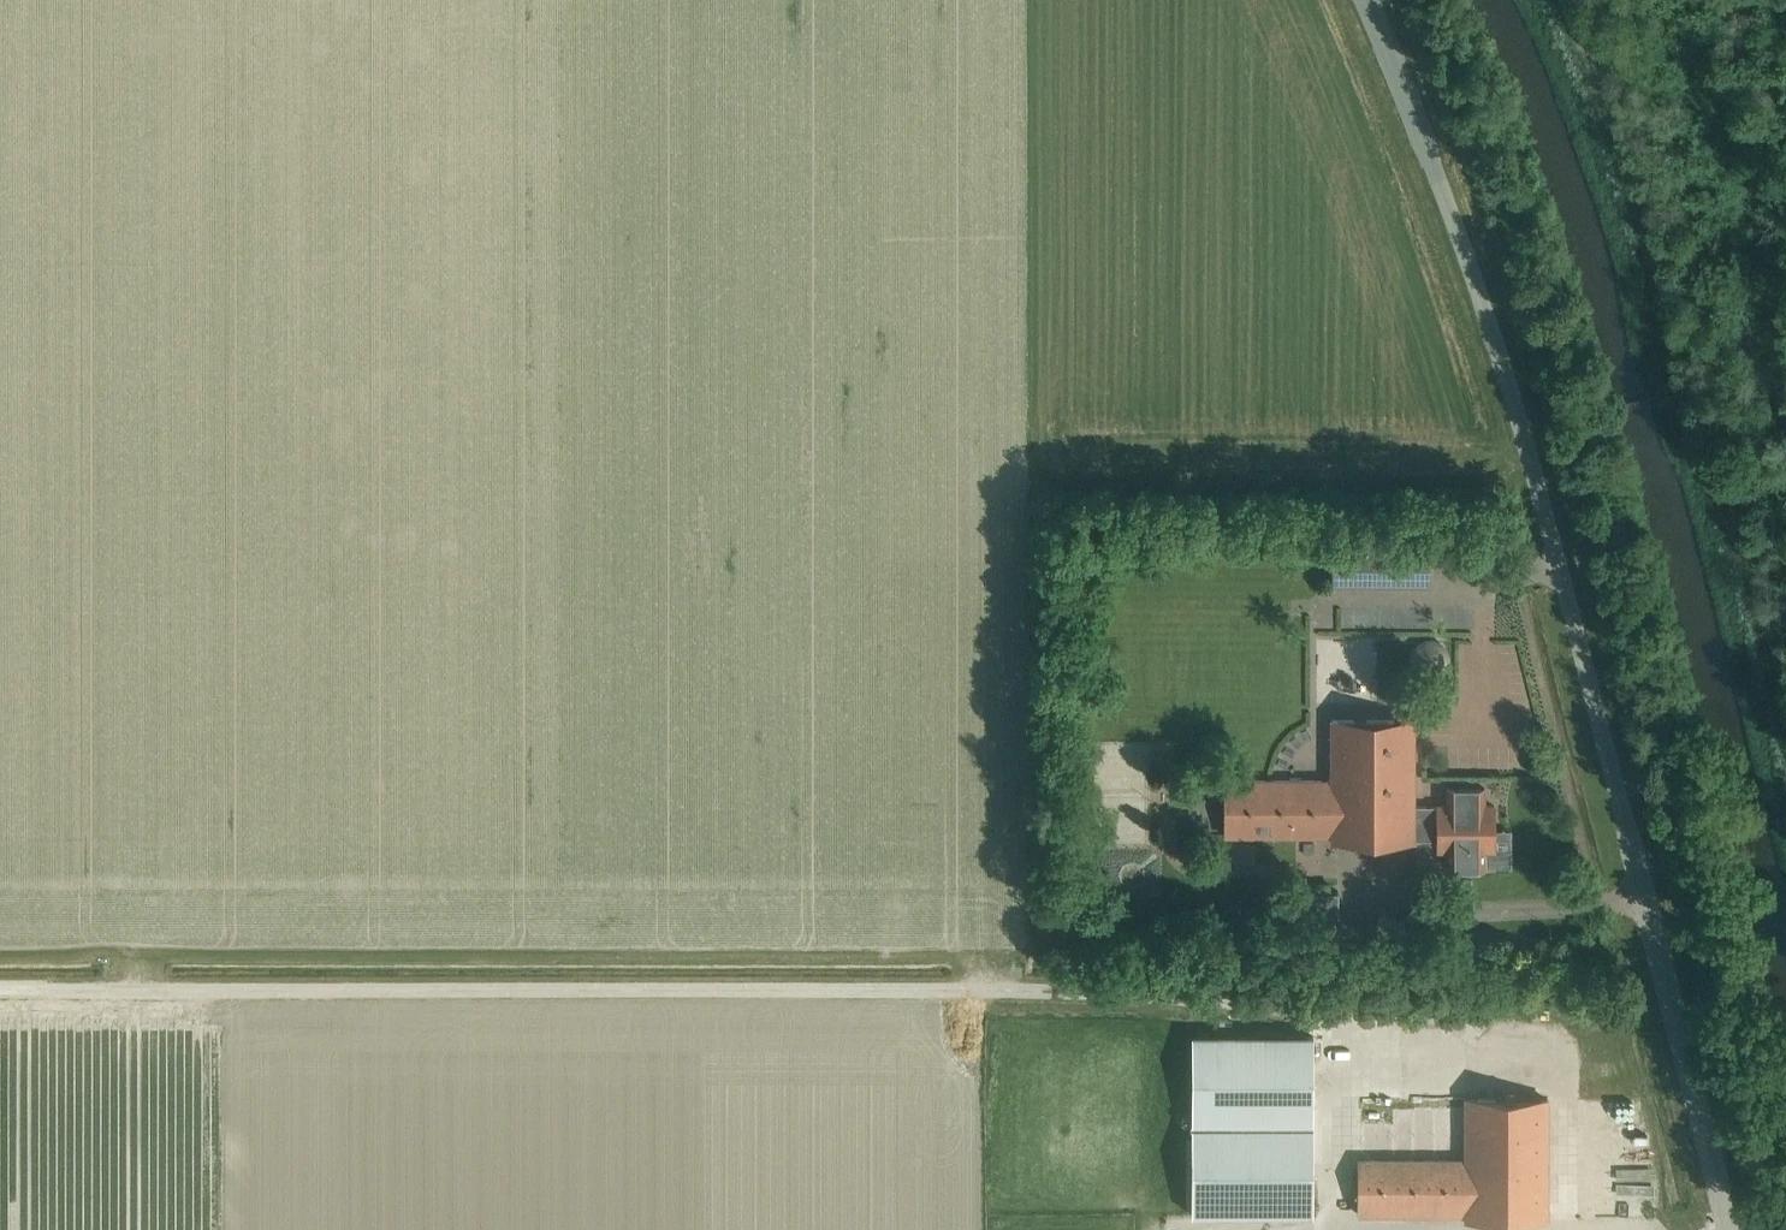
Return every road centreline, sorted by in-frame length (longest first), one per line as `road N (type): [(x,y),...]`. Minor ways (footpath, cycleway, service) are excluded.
road 1 (unclassified): [(1728,1229),(1522,433),(1438,183),(1364,0)]
road 2 (track): [(1295,607),(1181,609),(1173,625),(1167,843),(1175,861),(1191,869),(1319,871)]

